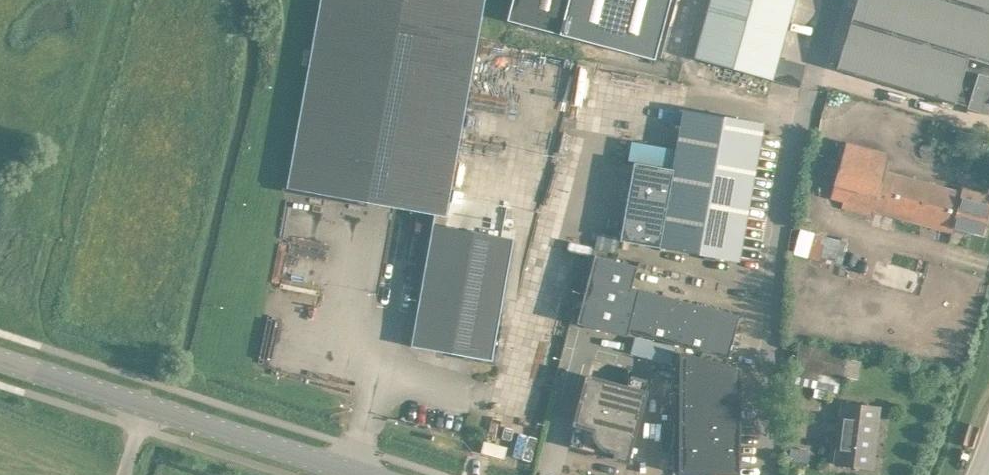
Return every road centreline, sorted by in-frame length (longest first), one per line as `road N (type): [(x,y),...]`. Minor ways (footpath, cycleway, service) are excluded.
road 1 (tertiary): [(367,474),(0,360)]
road 2 (unclassified): [(770,474),(769,294),(803,103)]

